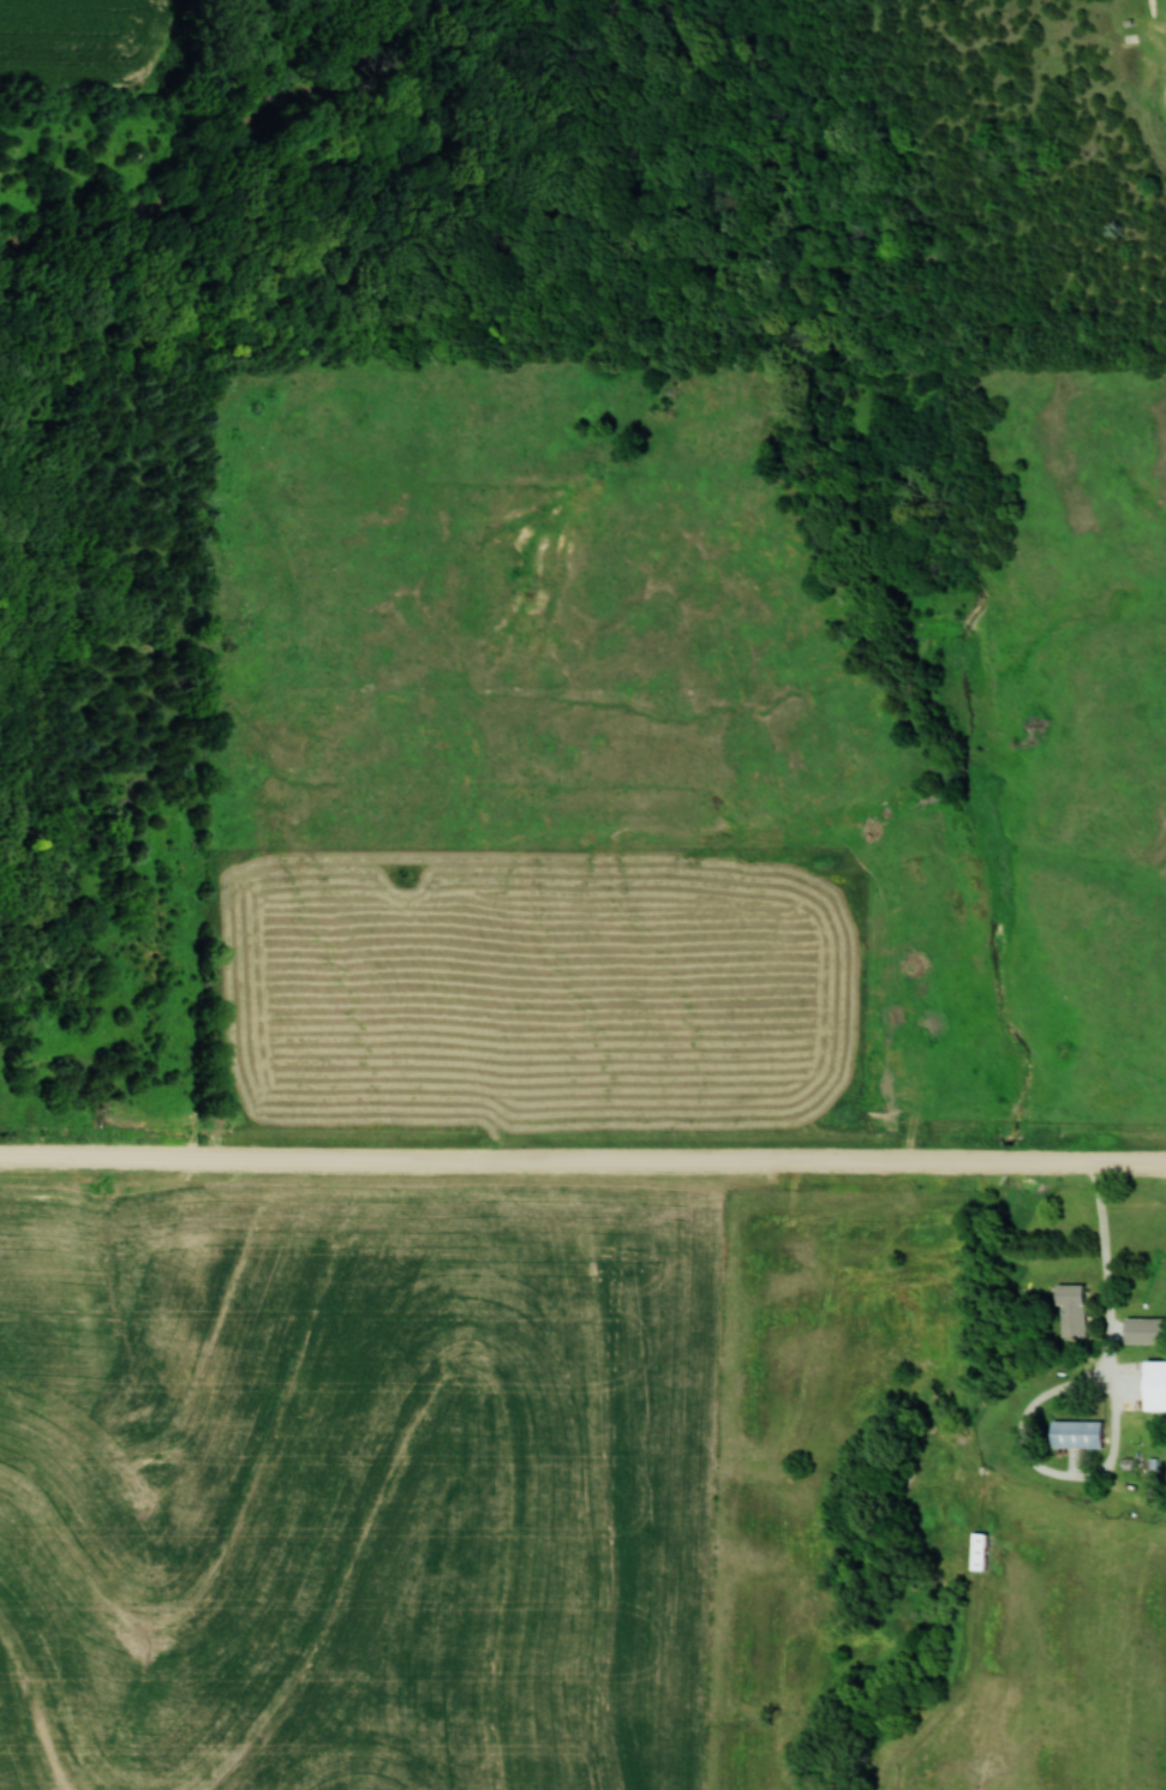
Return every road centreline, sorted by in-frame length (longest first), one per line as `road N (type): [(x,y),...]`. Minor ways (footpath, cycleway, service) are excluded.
road 1 (residential): [(1165,1166),(0,1159)]

